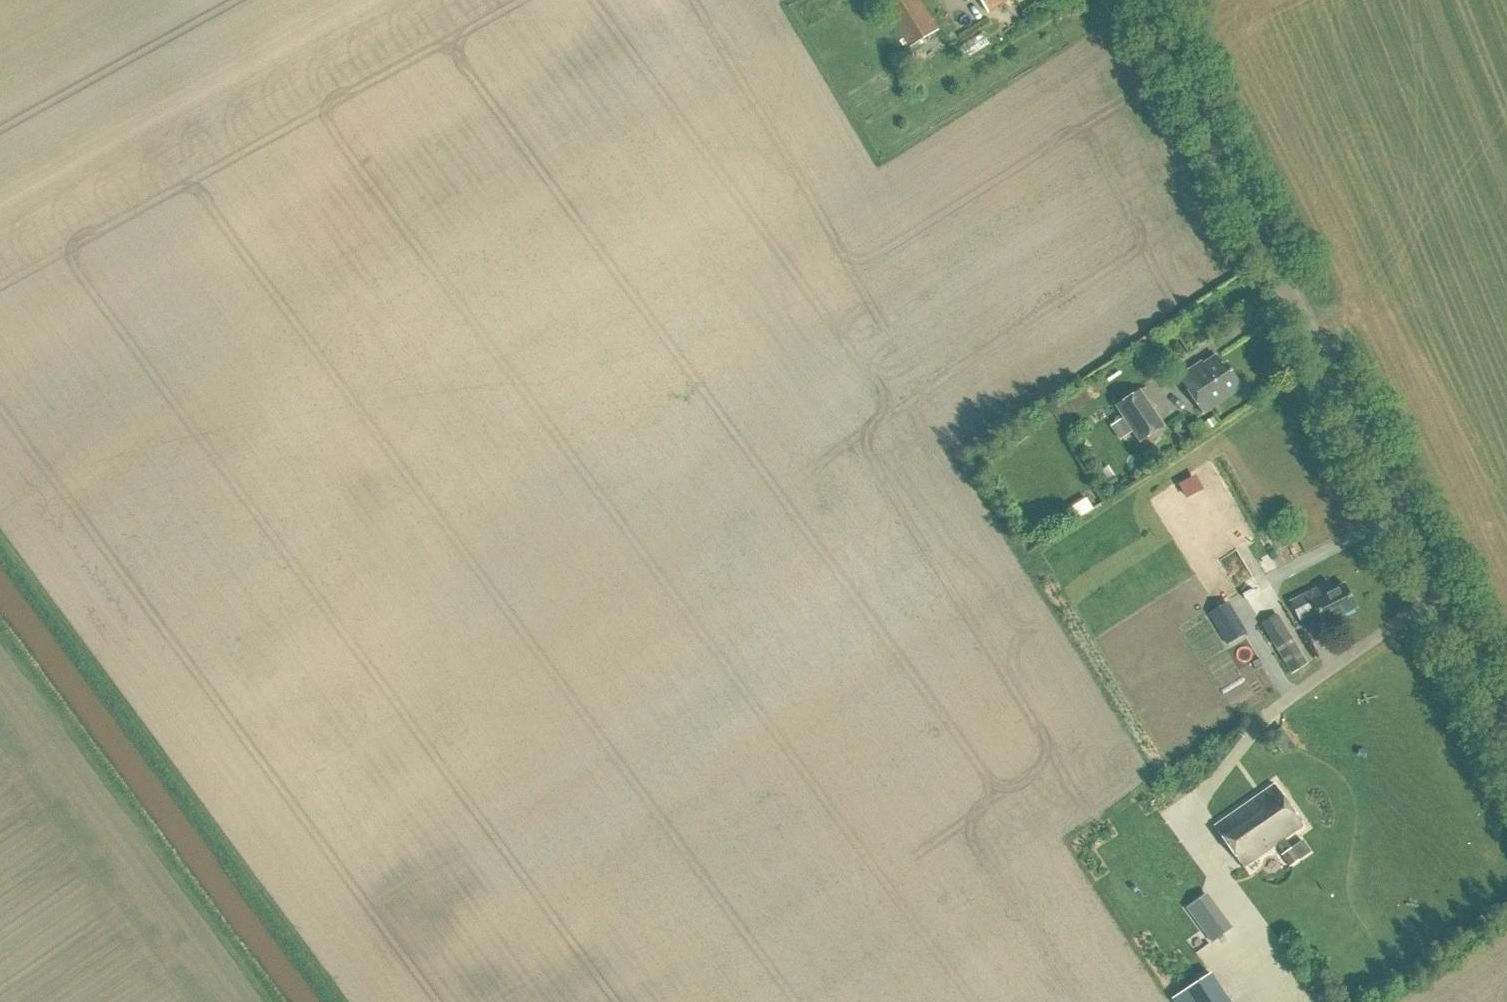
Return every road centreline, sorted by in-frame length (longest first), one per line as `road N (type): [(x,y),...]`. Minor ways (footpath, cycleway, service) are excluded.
road 1 (tertiary): [(1506,734),(1144,0)]

